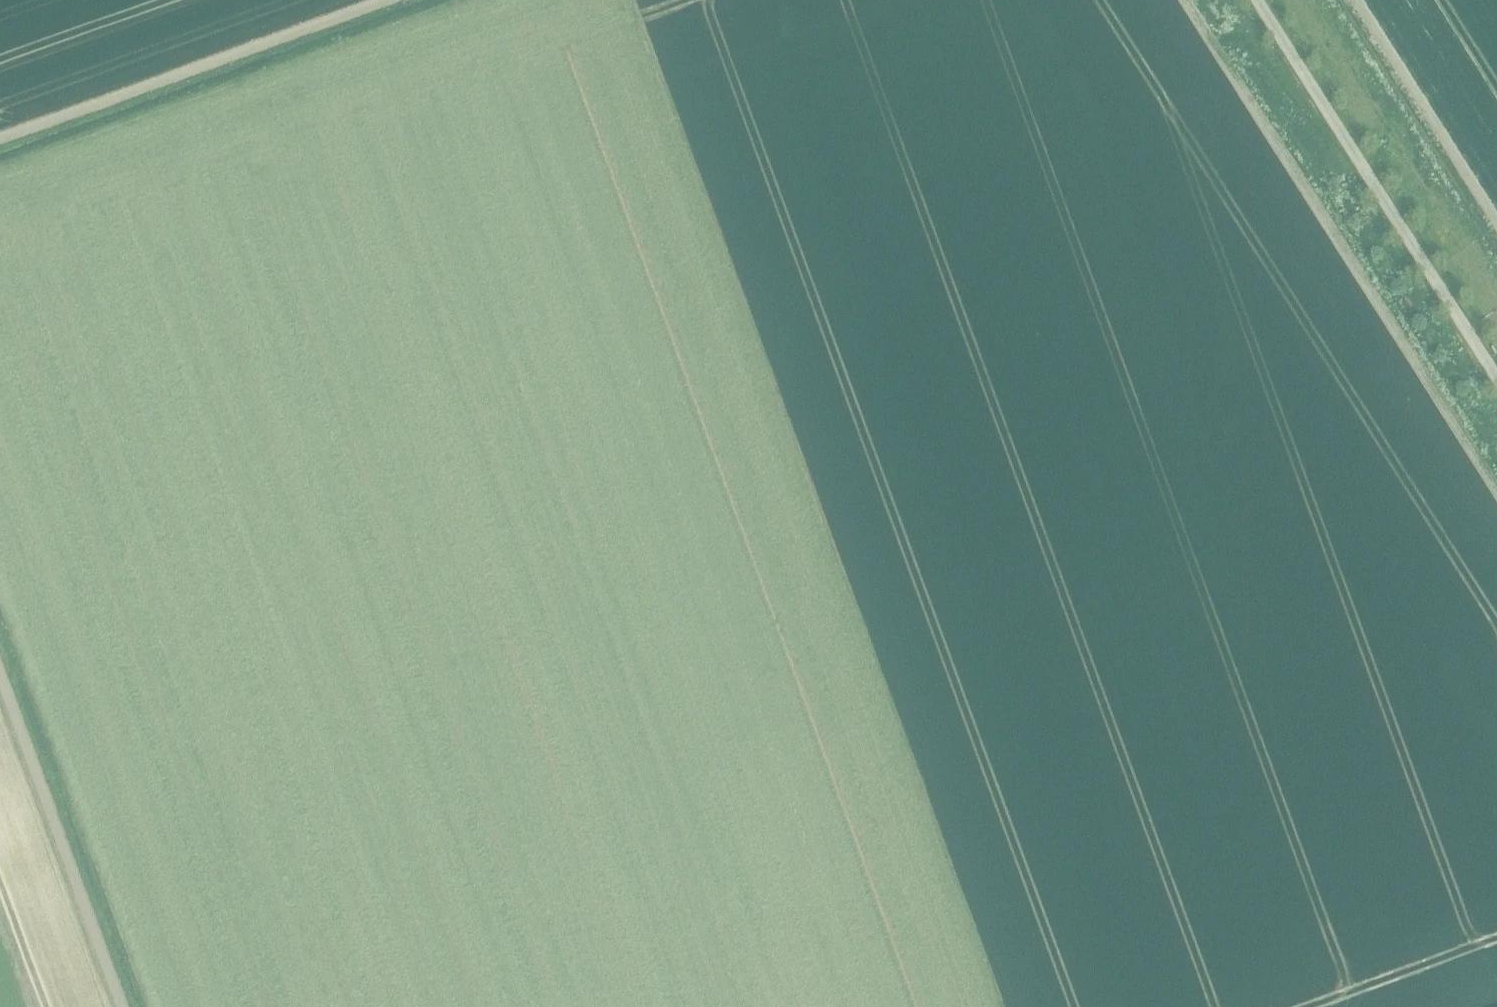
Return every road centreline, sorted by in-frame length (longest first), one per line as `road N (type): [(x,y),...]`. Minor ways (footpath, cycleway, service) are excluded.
road 1 (unclassified): [(1496,354),(1267,0)]

